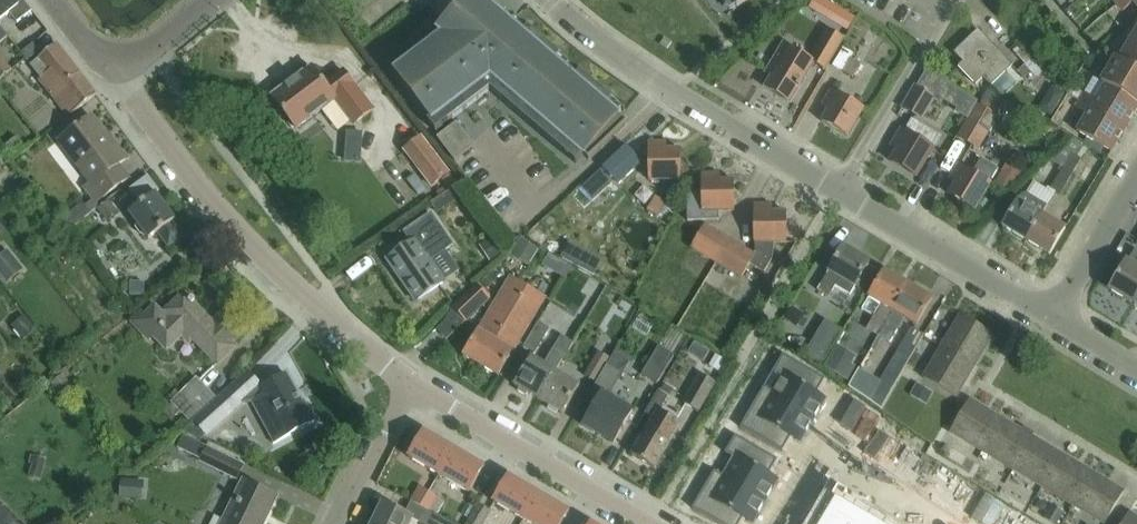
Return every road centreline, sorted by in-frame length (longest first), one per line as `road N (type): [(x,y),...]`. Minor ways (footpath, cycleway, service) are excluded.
road 1 (residential): [(412,386),(225,217),(117,74)]
road 2 (residential): [(837,188),(669,90),(556,0)]
road 3 (residential): [(650,523),(412,386)]
road 4 (residential): [(1054,316),(837,188)]
road 5 (residential): [(949,10),(837,188)]
road 6 (residential): [(1054,316),(1136,178)]
road 7 (residential): [(339,523),(412,386)]
road 8 (residential): [(786,523),(848,412)]

